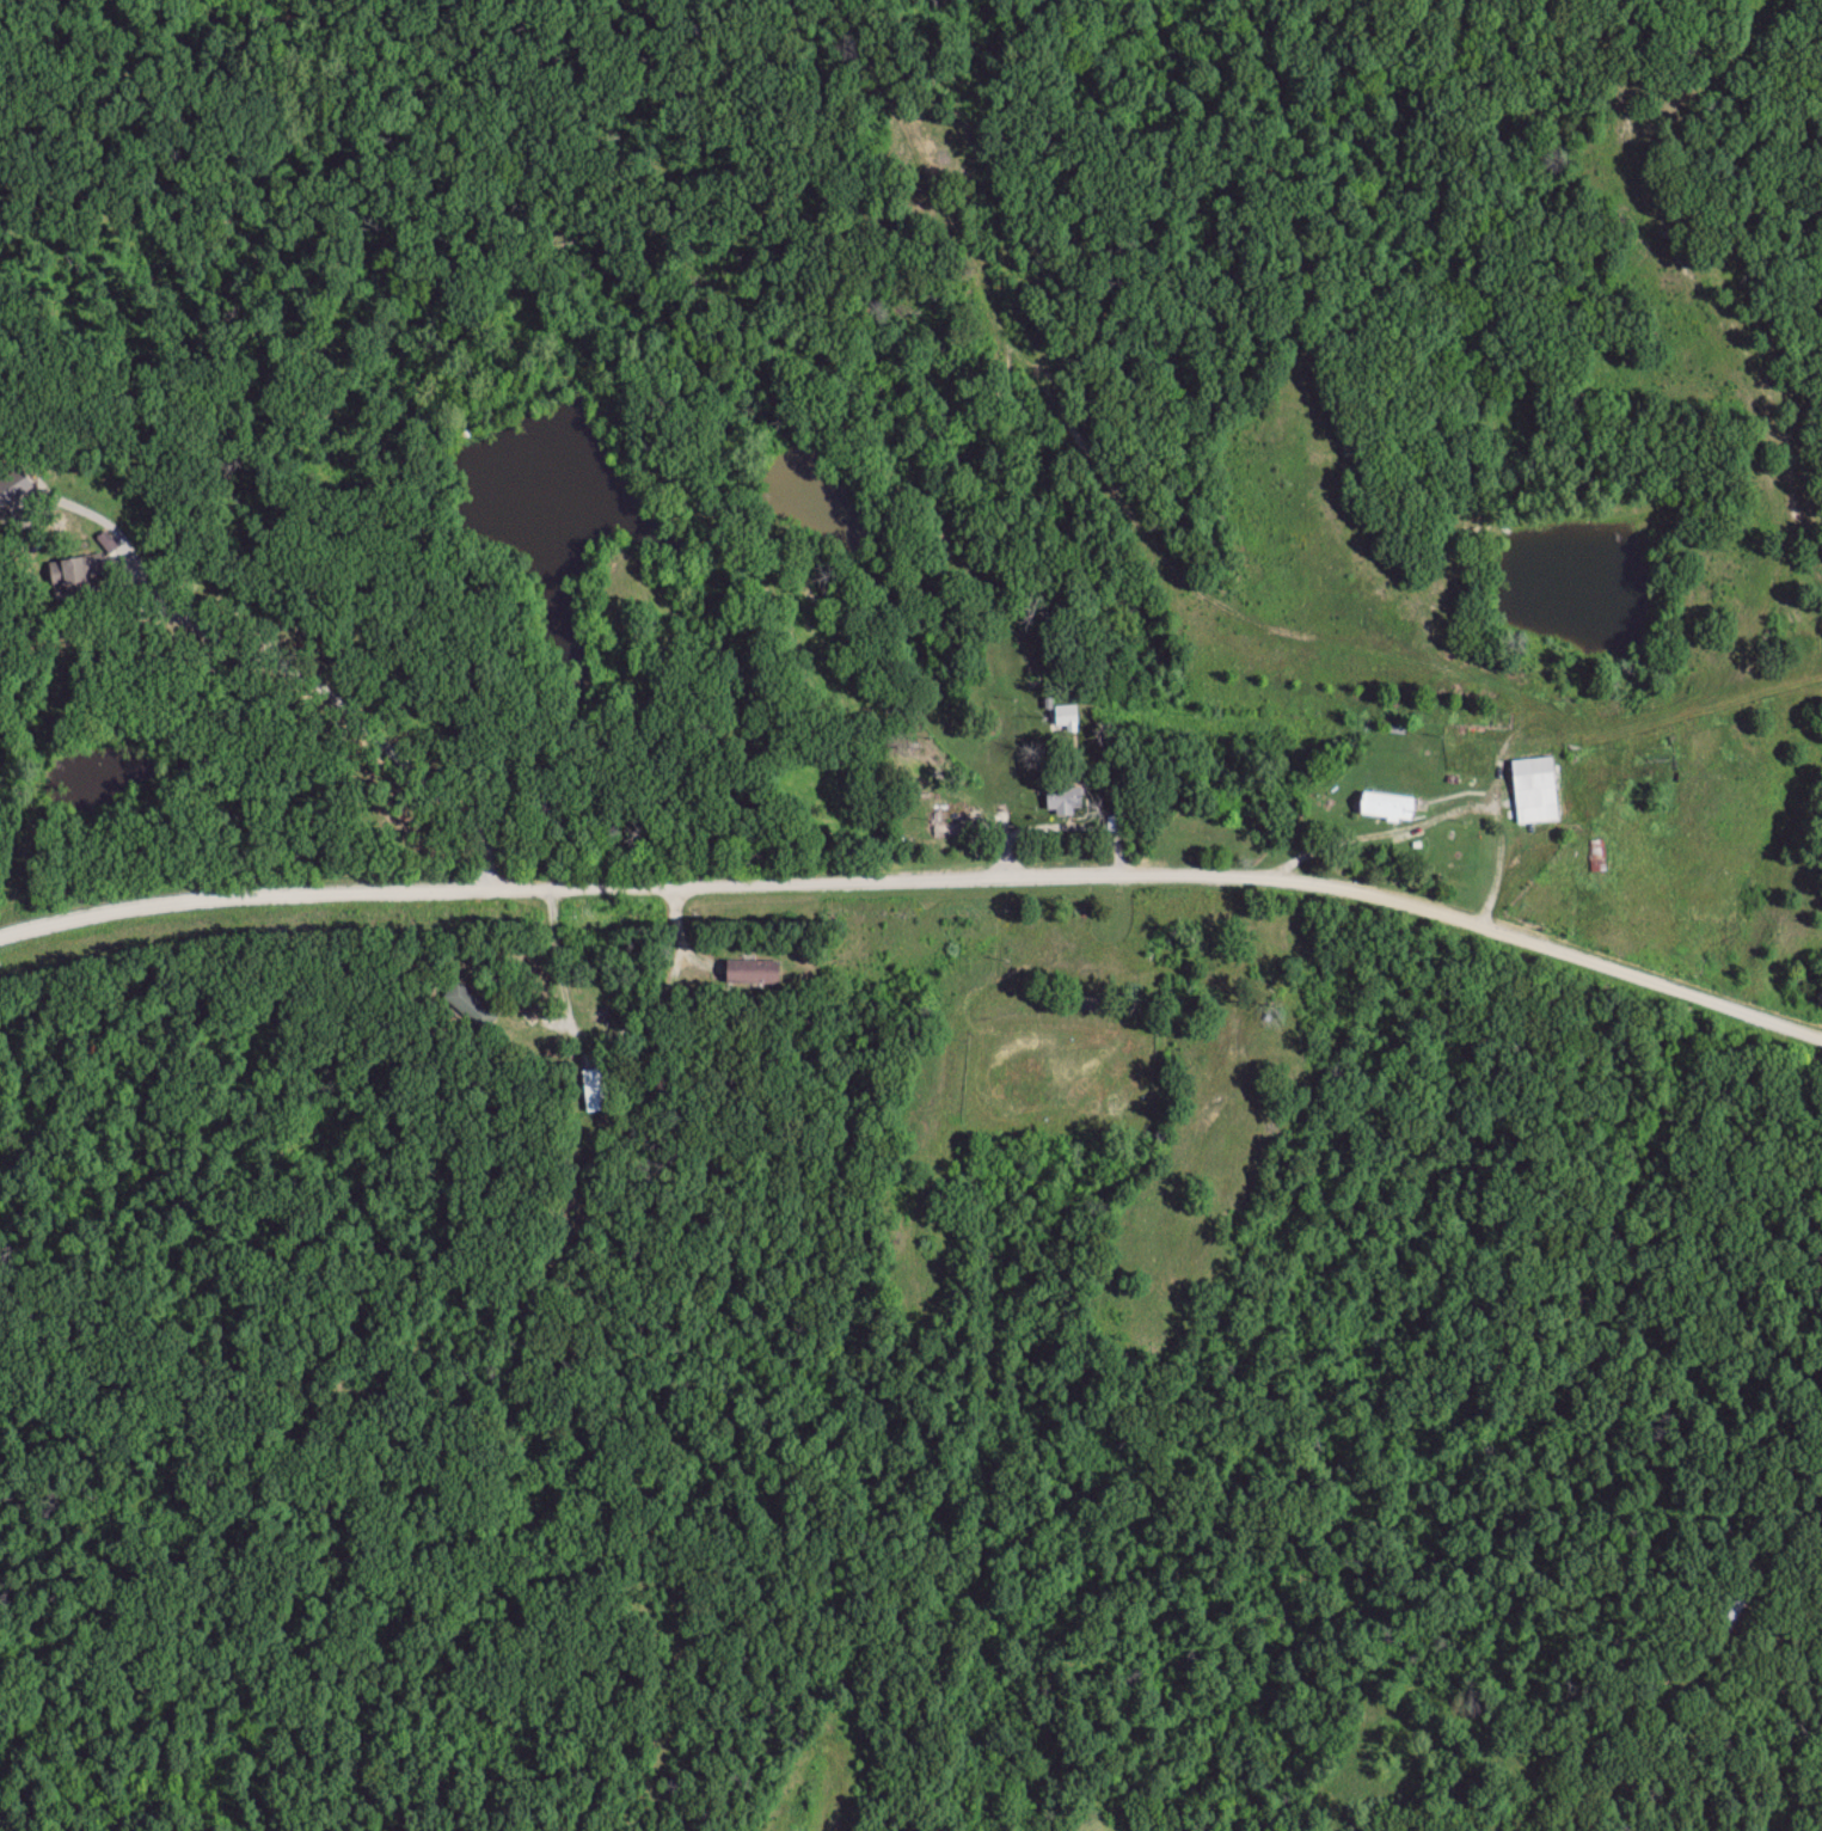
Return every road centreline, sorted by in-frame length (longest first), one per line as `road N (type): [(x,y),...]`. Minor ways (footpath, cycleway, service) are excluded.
road 1 (residential): [(1821,1036),(1447,910),(1296,881),(1194,875),(251,896),(127,910),(0,946)]
road 2 (residential): [(1510,930),(1501,749)]

